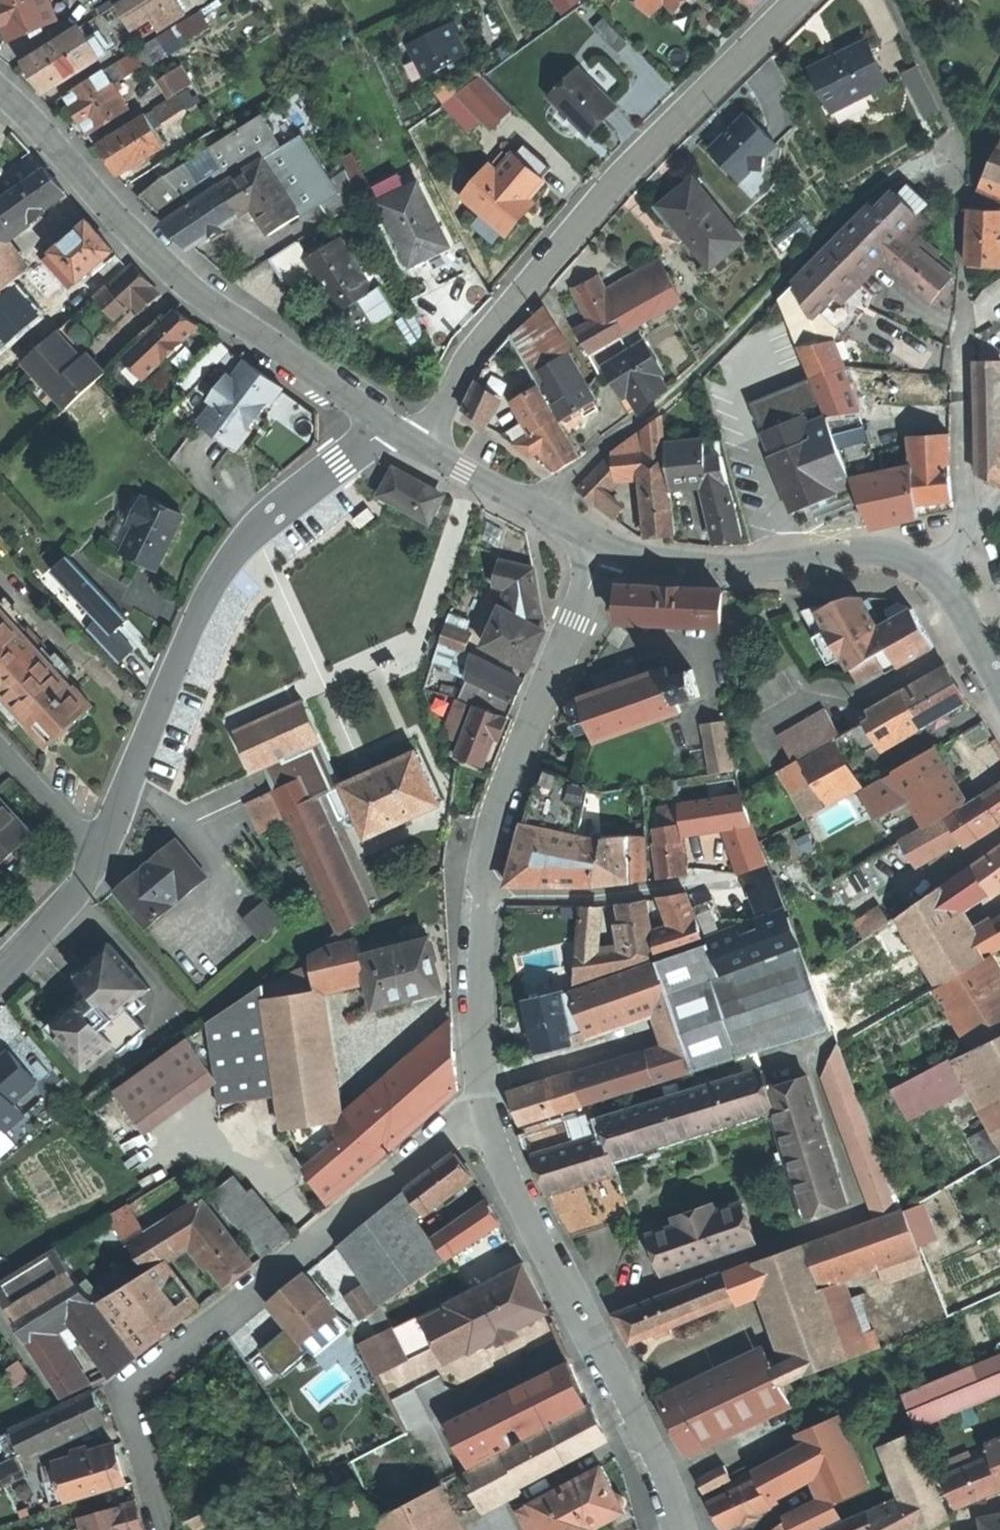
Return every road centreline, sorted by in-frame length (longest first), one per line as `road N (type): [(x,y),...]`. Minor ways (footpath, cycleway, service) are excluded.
road 1 (residential): [(797,0),(607,192),(502,316),(423,431),(401,441)]
road 2 (residential): [(482,1112),(125,1394),(162,1529)]
road 3 (tertiary): [(401,441),(200,290),(0,87)]
road 4 (residential): [(101,854),(183,642),(237,552),(253,531),(342,467),(401,441)]
road 5 (residential): [(482,1112),(654,1460),(677,1529)]
road 6 (residential): [(606,550),(491,834),(484,894)]
road 7 (tertiary): [(939,578),(891,554),(737,574),(646,564),(606,550)]
road 8 (residential): [(484,894),(592,897),(770,870)]
road 9 (tertiary): [(606,550),(401,441)]
road 10 (residential): [(484,894),(472,998),(482,1112)]
road 11 (residential): [(963,516),(965,303)]
road 12 (residential): [(0,978),(101,854)]
road 13 (residential): [(0,750),(101,854)]
road 14 (tertiary): [(999,685),(939,578)]

